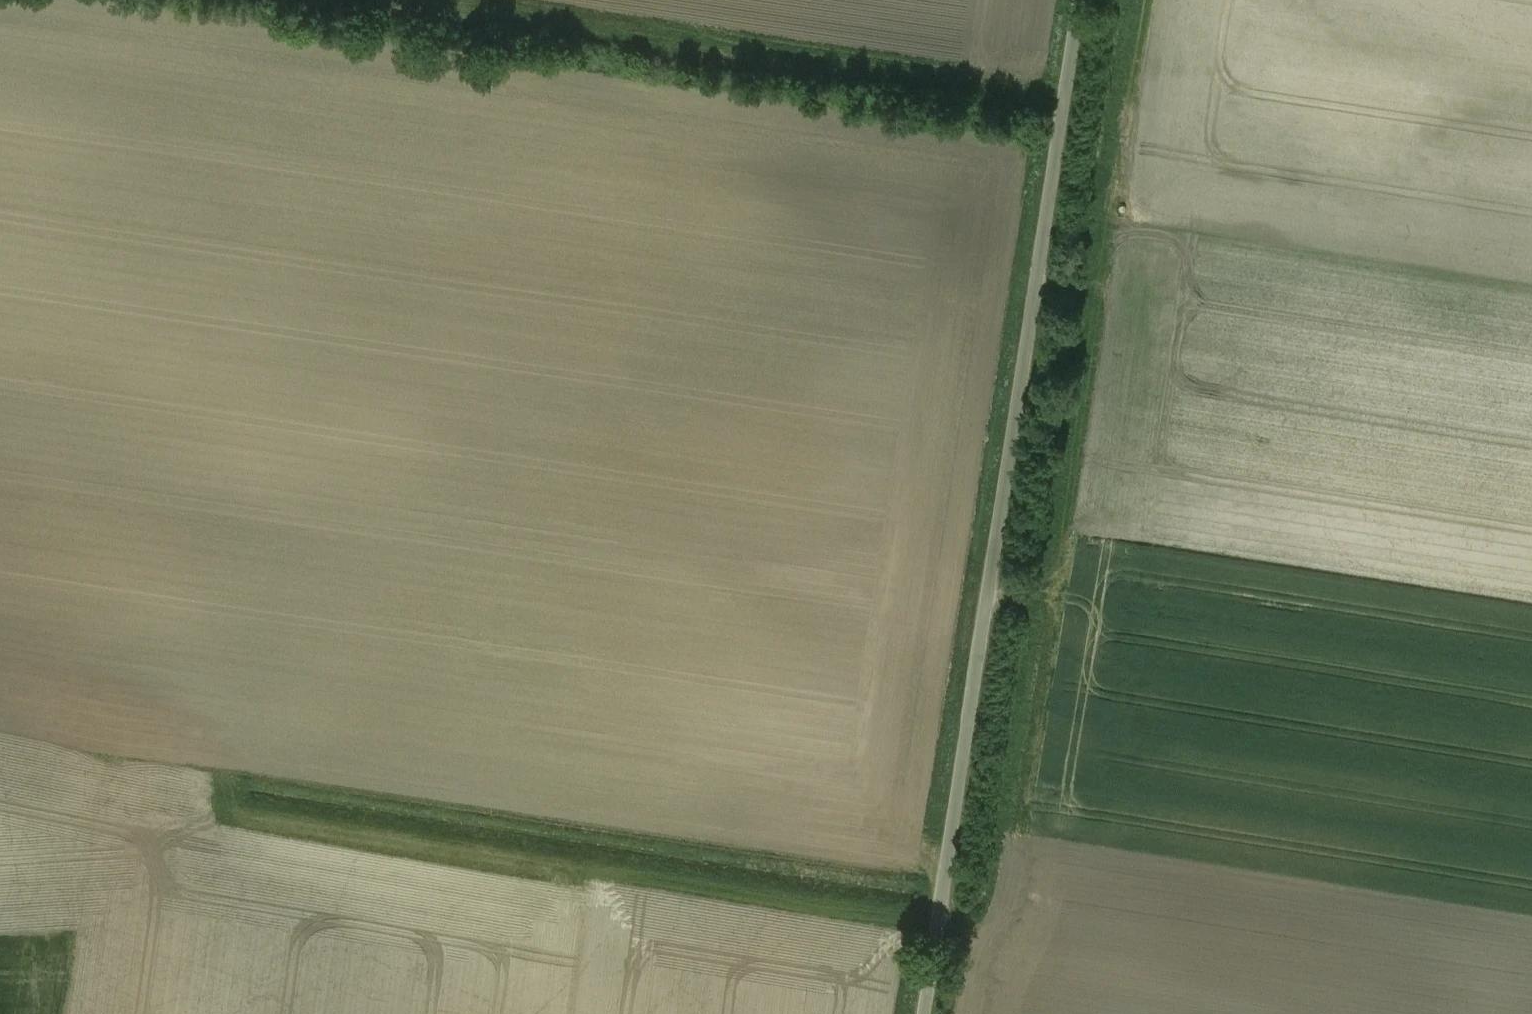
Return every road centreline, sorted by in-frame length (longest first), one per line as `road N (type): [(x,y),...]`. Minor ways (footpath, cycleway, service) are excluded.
road 1 (unclassified): [(1080,0),(925,1013)]

